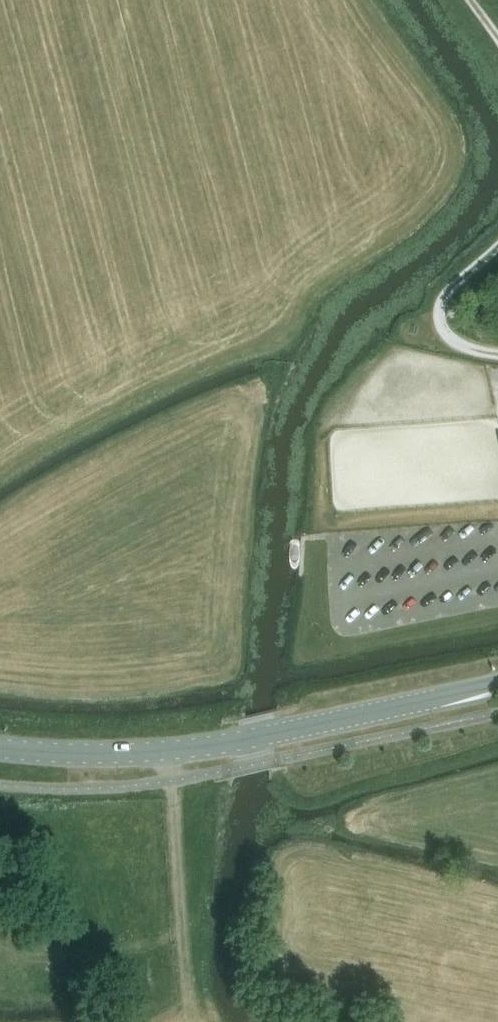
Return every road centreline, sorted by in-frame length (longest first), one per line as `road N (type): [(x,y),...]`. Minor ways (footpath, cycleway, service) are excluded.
road 1 (tertiary): [(0,748),(180,750),(497,681)]
road 2 (track): [(181,938),(166,751)]
road 3 (track): [(497,353),(452,336),(440,324),(440,307),(497,240)]

